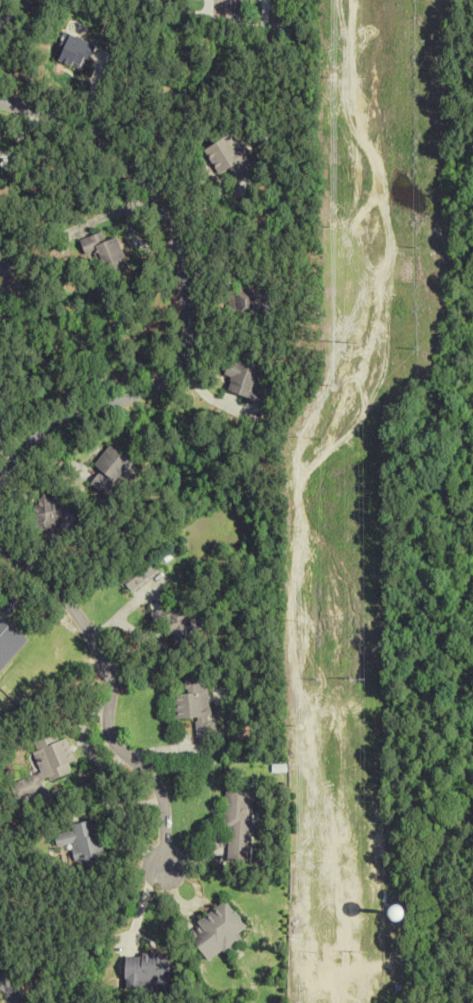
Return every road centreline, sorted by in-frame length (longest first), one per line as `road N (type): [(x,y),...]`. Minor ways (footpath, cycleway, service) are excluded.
road 1 (residential): [(0,102),(93,137),(125,161),(171,224),(187,259),(193,303),(180,364),(57,425),(0,480)]
road 2 (residential): [(162,870),(162,794),(109,733),(105,676),(80,619),(39,571),(0,544)]

